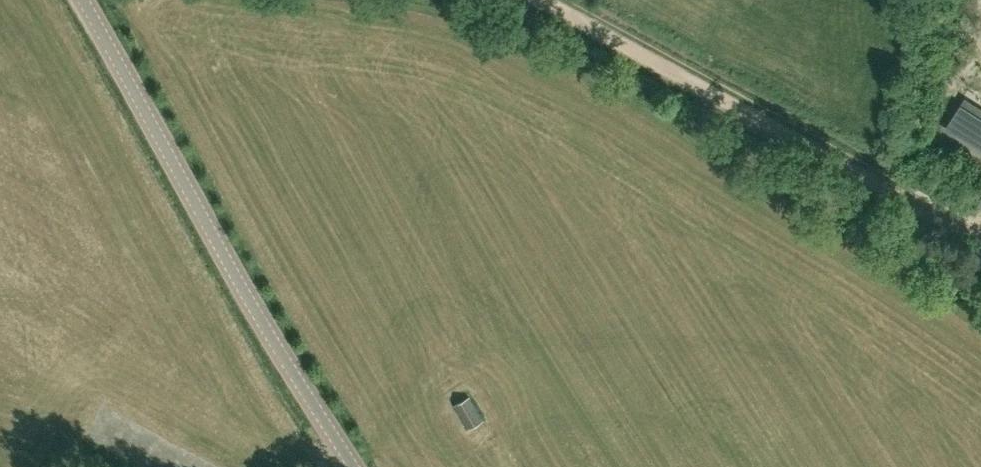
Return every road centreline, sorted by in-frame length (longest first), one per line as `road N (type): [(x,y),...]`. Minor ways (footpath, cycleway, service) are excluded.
road 1 (tertiary): [(353,466),(82,0)]
road 2 (track): [(980,242),(541,0)]

